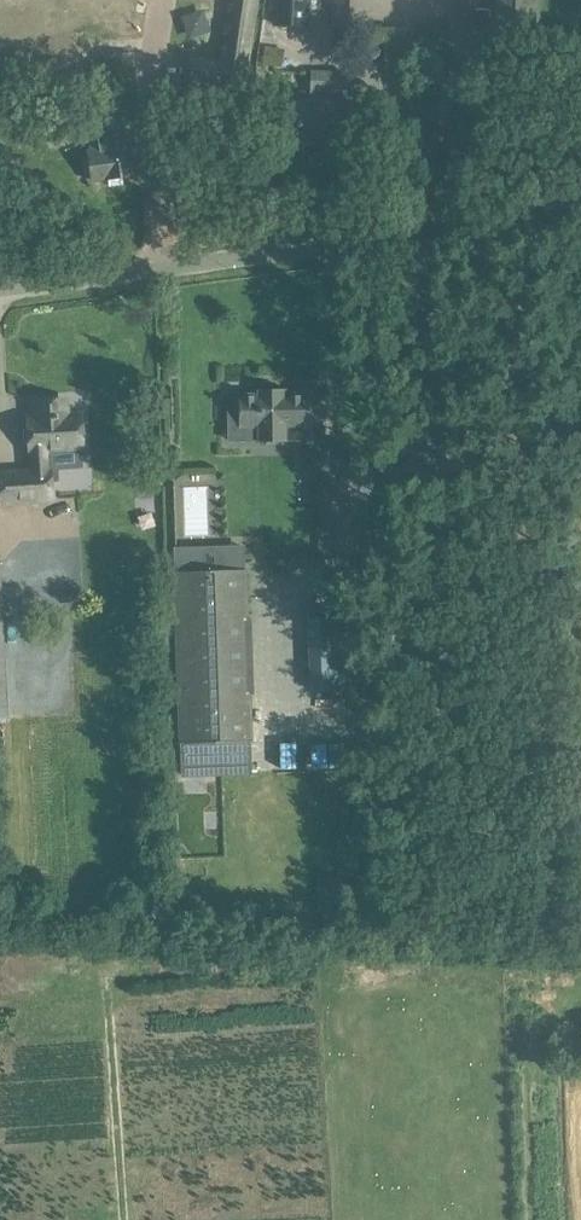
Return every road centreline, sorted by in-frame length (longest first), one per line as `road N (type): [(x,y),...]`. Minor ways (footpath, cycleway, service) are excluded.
road 1 (unclassified): [(0,291),(449,230),(580,193)]

